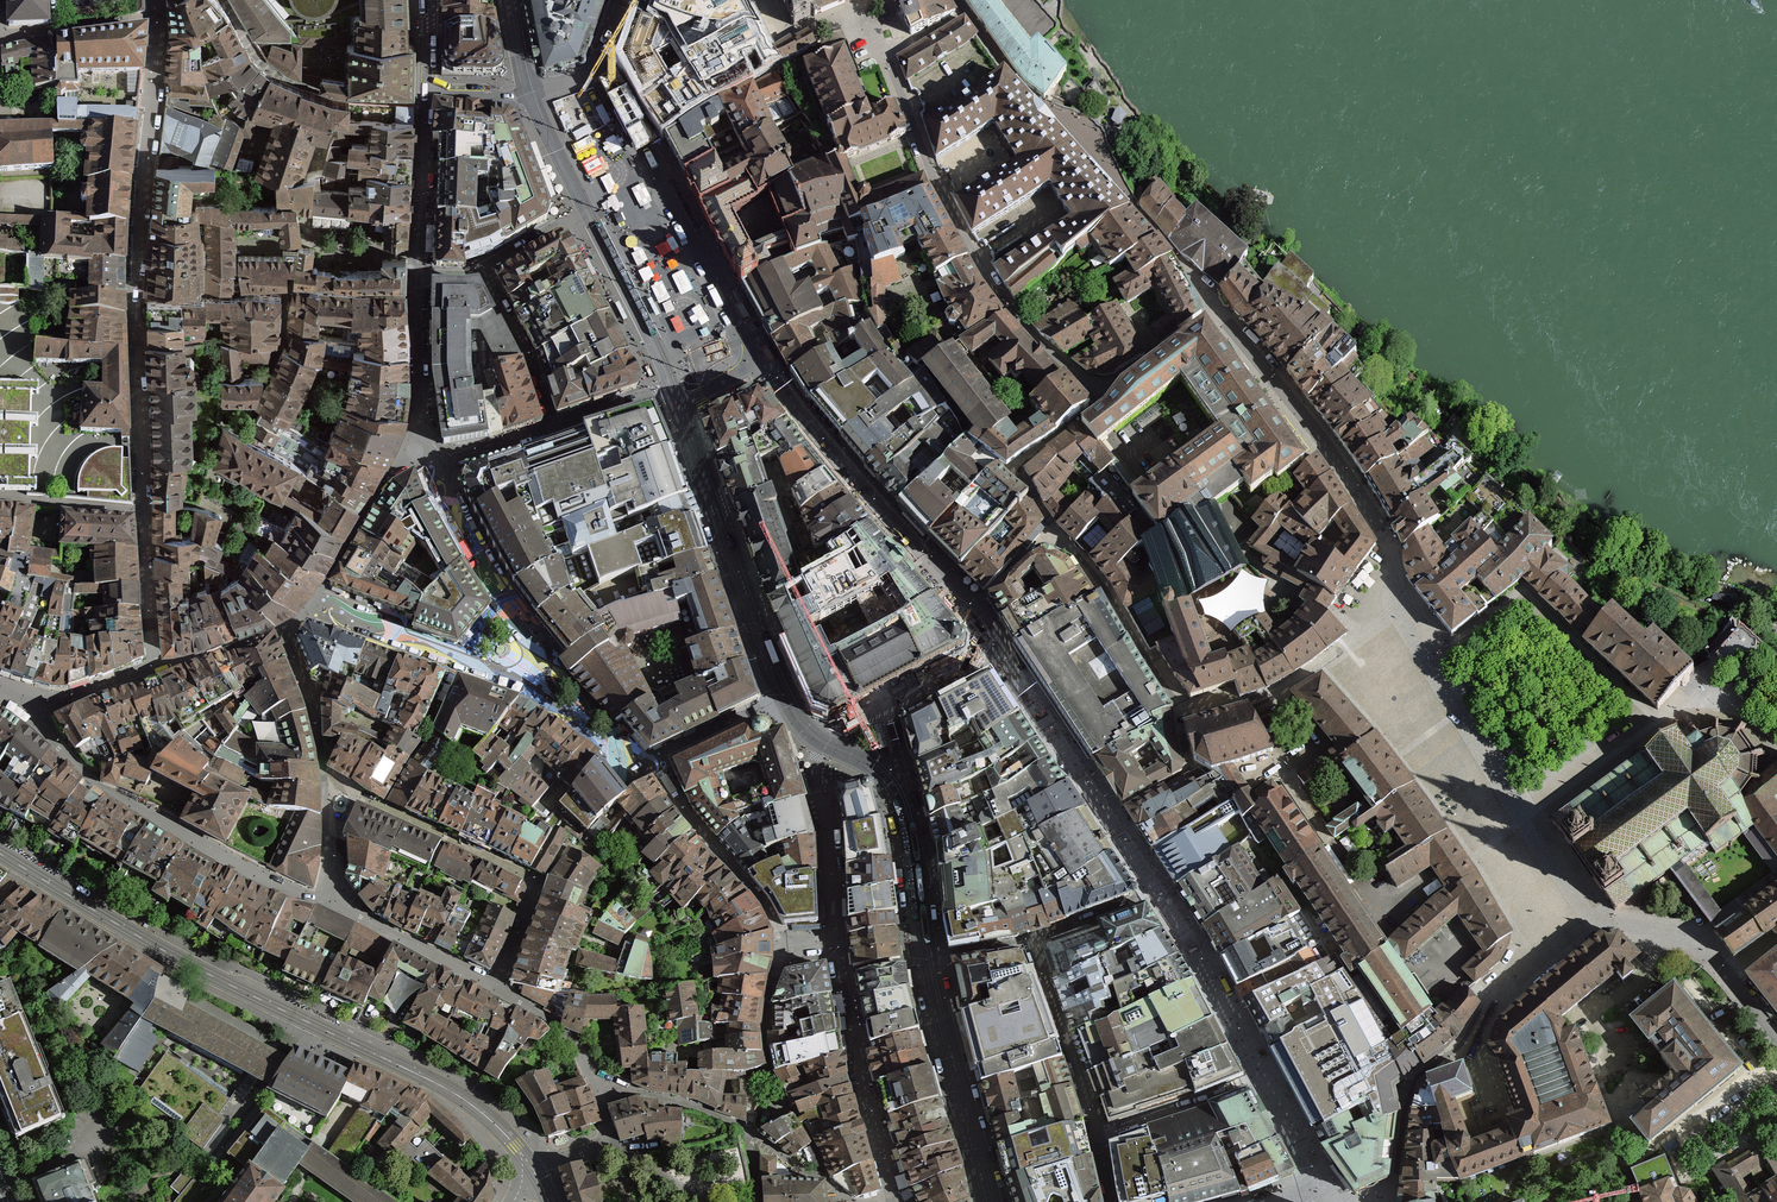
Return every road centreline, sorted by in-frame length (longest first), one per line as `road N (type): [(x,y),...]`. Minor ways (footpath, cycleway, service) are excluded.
road 1 (unclassified): [(0,853),(131,933),(459,1096),(533,1169)]
road 2 (residential): [(145,513),(136,296),(161,20)]
road 3 (residential): [(1101,397),(1031,336),(975,256),(932,177),(865,10)]
road 4 (residential): [(675,397),(761,359),(596,70)]
road 5 (residential): [(991,1201),(926,960),(905,809)]
road 6 (residential): [(0,691),(97,783),(269,880),(330,904)]
road 7 (unclassified): [(816,738),(760,643),(675,397)]
road 8 (residential): [(1403,610),(1429,668),(1587,918)]
road 9 (residential): [(1403,610),(1383,529),(1321,436),(1218,310)]
road 10 (residential): [(324,777),(537,883),(493,988)]
road 11 (residential): [(1041,106),(1218,310)]
road 12 (residential): [(1776,1036),(1697,942),(1587,918)]
road 13 (residential): [(493,988),(569,1037),(600,1094),(613,1146)]
road 14 (residential): [(0,0),(1,40),(161,20)]
road 15 (residential): [(431,0),(432,92),(530,94)]
road 16 (residential): [(330,904),(493,988)]
road 17 (residential): [(1218,310),(1101,397)]
road 18 (residential): [(145,513),(0,500)]
road 19 (residential): [(1487,1005),(1587,918)]
road 20 (residential): [(865,10),(779,37),(760,0)]
road 21 (residential): [(324,777),(330,904)]

